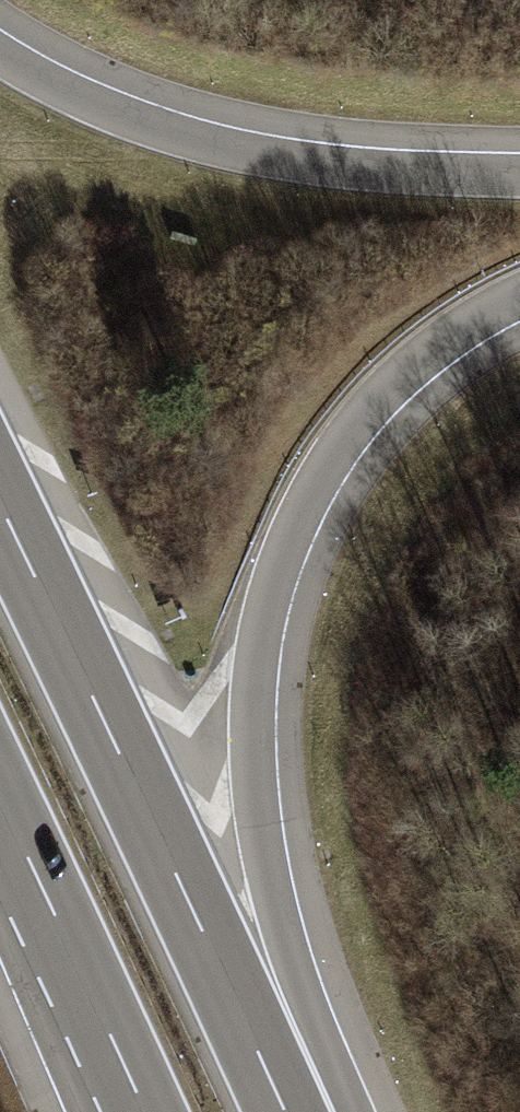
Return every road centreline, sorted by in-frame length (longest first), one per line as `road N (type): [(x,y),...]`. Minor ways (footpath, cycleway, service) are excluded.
road 1 (motorway): [(275,1090),(255,767),(269,605),(302,518),(357,428),(413,370),(519,300)]
road 2 (motorway): [(275,1090),(0,504)]
road 3 (motorway): [(519,171),(373,166),(222,142),(84,95),(0,50)]
road 4 (motorway): [(0,800),(144,1111)]

